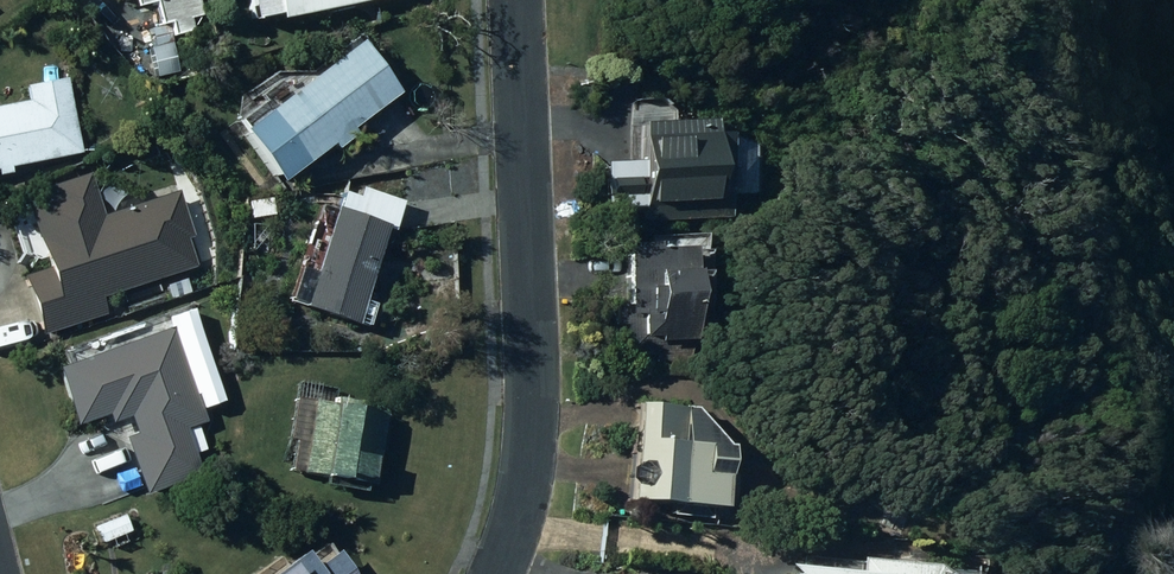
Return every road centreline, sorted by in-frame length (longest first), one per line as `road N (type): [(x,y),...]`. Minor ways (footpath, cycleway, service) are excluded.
road 1 (residential): [(498,573),(521,508),(531,427),(513,0)]

